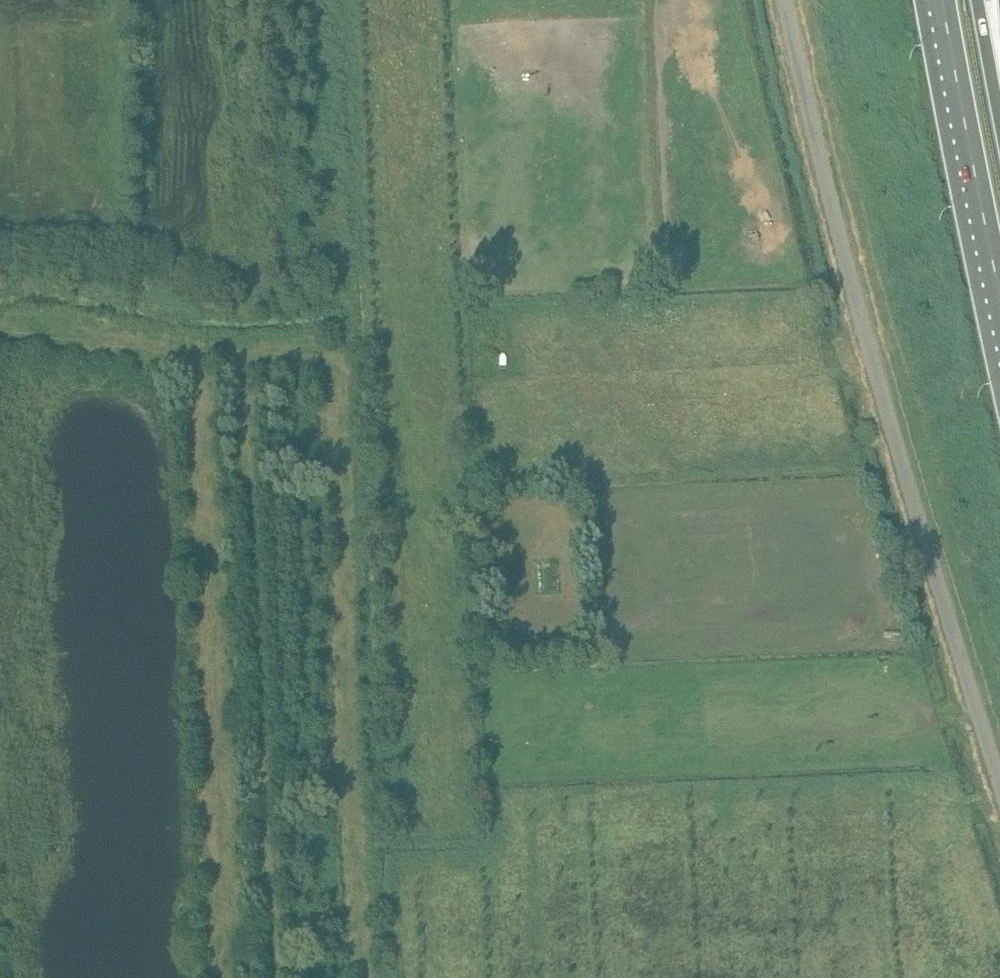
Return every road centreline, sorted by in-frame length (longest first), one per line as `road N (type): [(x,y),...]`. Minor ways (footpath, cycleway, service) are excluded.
road 1 (unclassified): [(999,775),(852,280),(787,0)]
road 2 (trunk): [(940,0),(999,292)]

